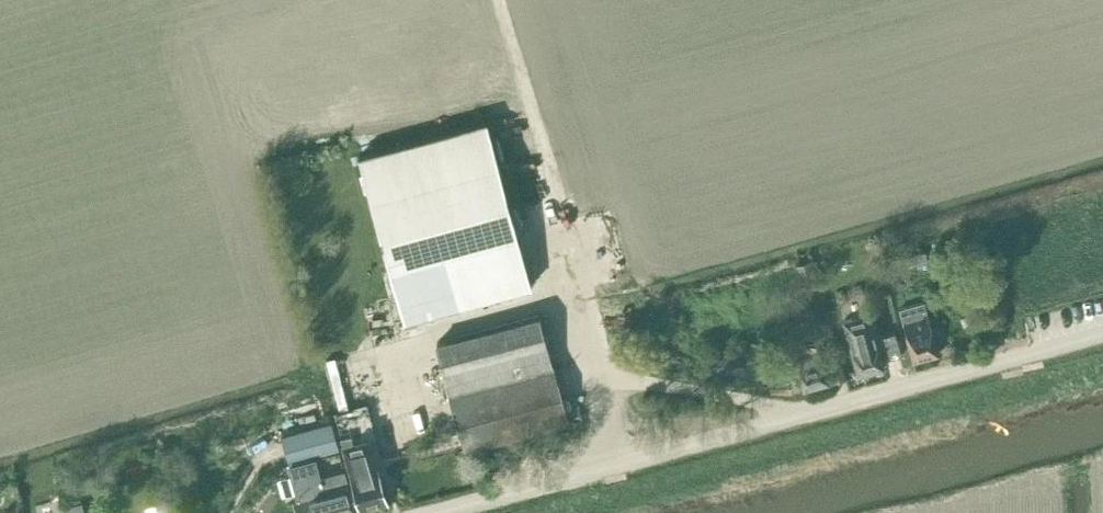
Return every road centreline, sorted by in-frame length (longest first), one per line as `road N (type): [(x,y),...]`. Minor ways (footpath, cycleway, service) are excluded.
road 1 (tertiary): [(426,512),(1102,332)]

